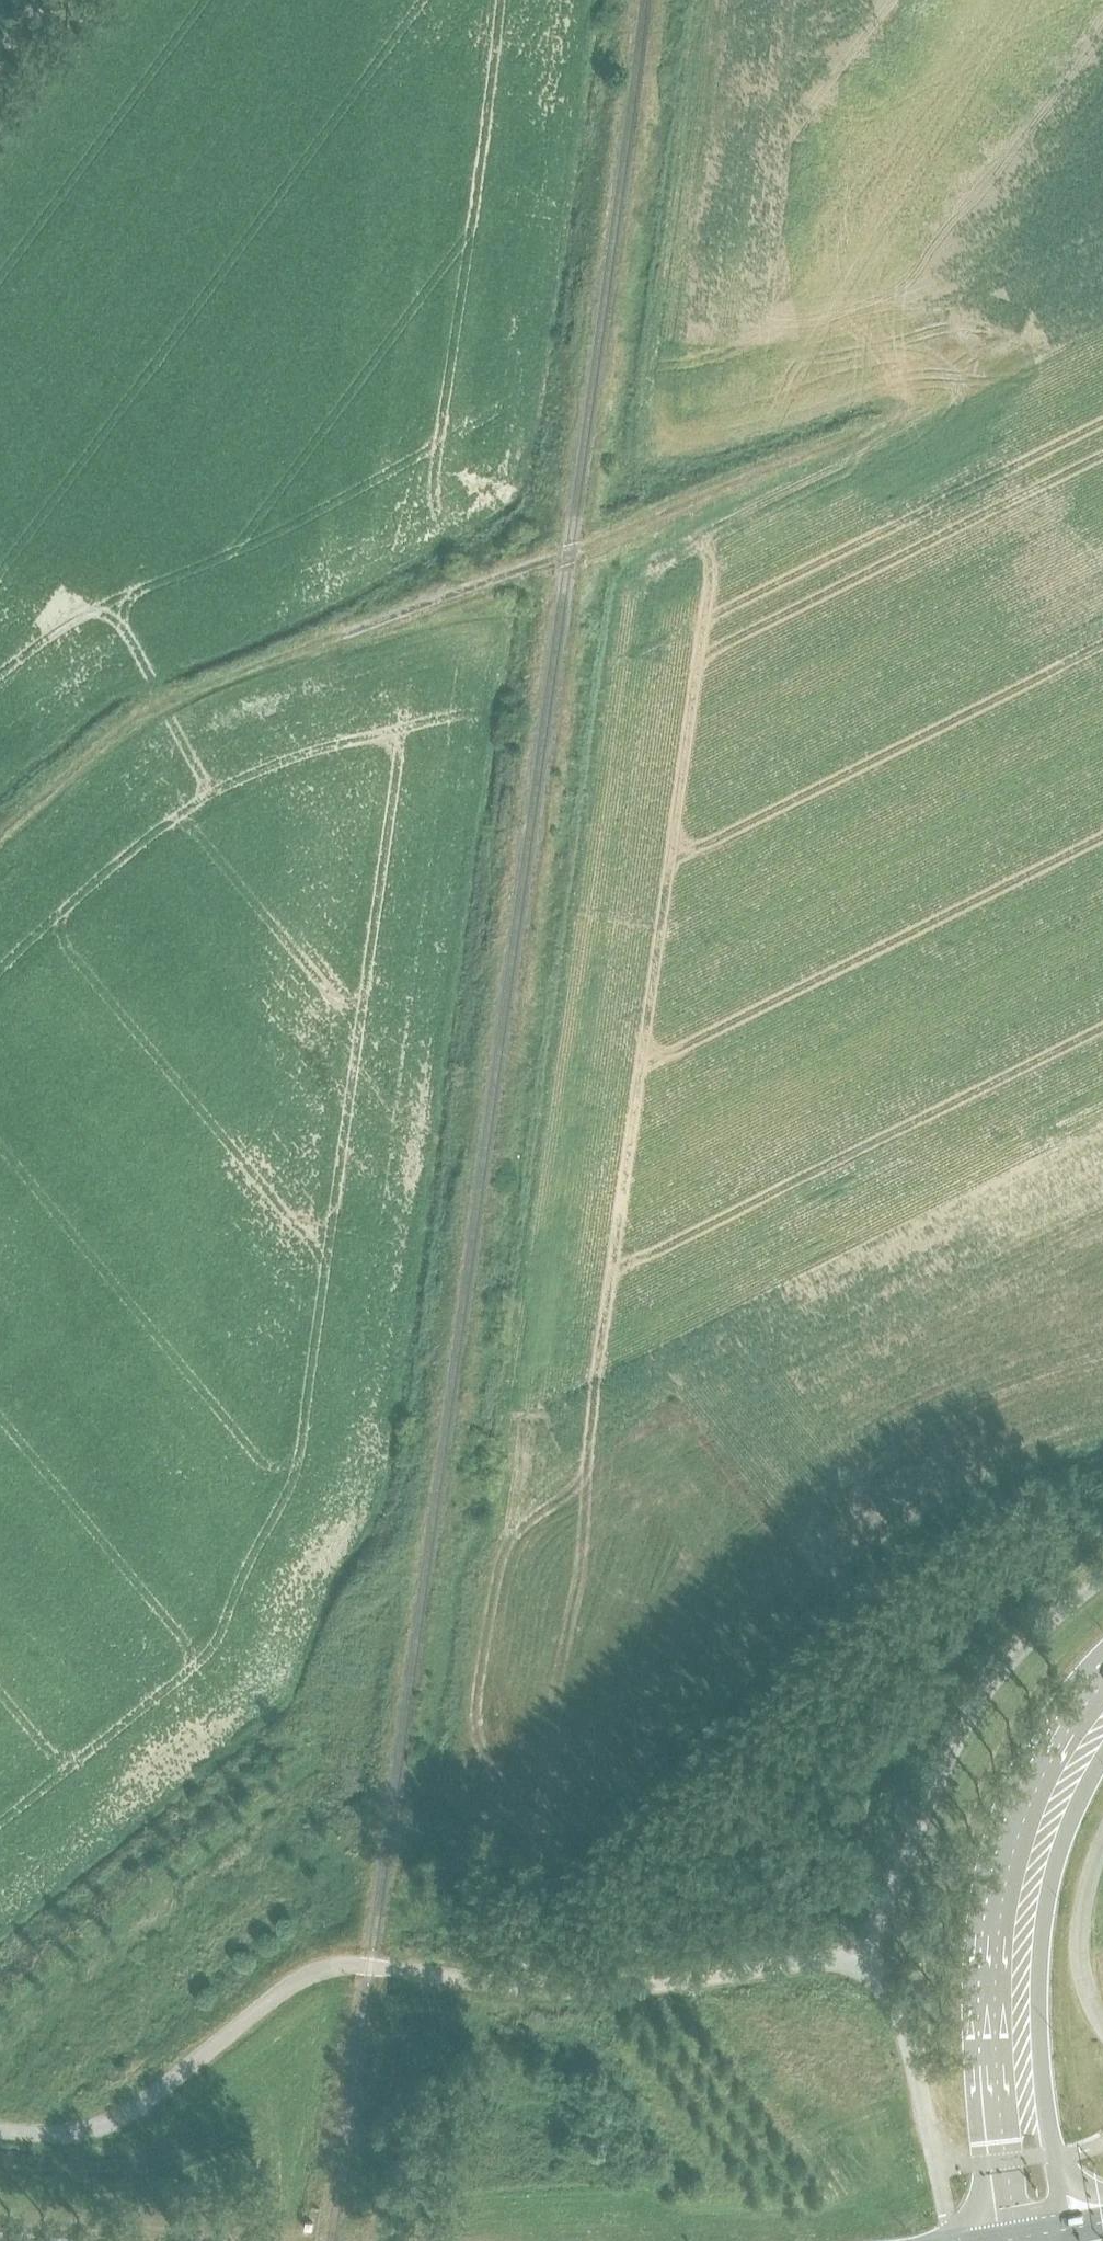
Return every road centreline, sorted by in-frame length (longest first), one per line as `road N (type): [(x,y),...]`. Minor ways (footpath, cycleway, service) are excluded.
road 1 (track): [(896,416),(588,547),(322,637),(147,711),(0,831)]
road 2 (unclassified): [(855,1959),(657,1983),(525,1989),(371,1966),(328,1968),(285,1989),(144,2101),(95,2127),(49,2138),(0,2133)]
road 3 (primary): [(1102,1684),(1034,1792),(1006,1882),(994,2017),(1006,2160)]
road 4 (unclassified): [(1102,1571),(1058,1600),(973,1686),(938,1746),(855,1959)]
road 5 (primary): [(1052,2155),(1038,2032),(1045,1916),(1070,1817),(1102,1757)]
road 6 (unclassified): [(936,2167),(909,2040),(855,1959)]
road 7 (primary): [(1102,2027),(1079,1951),(1102,1839)]

